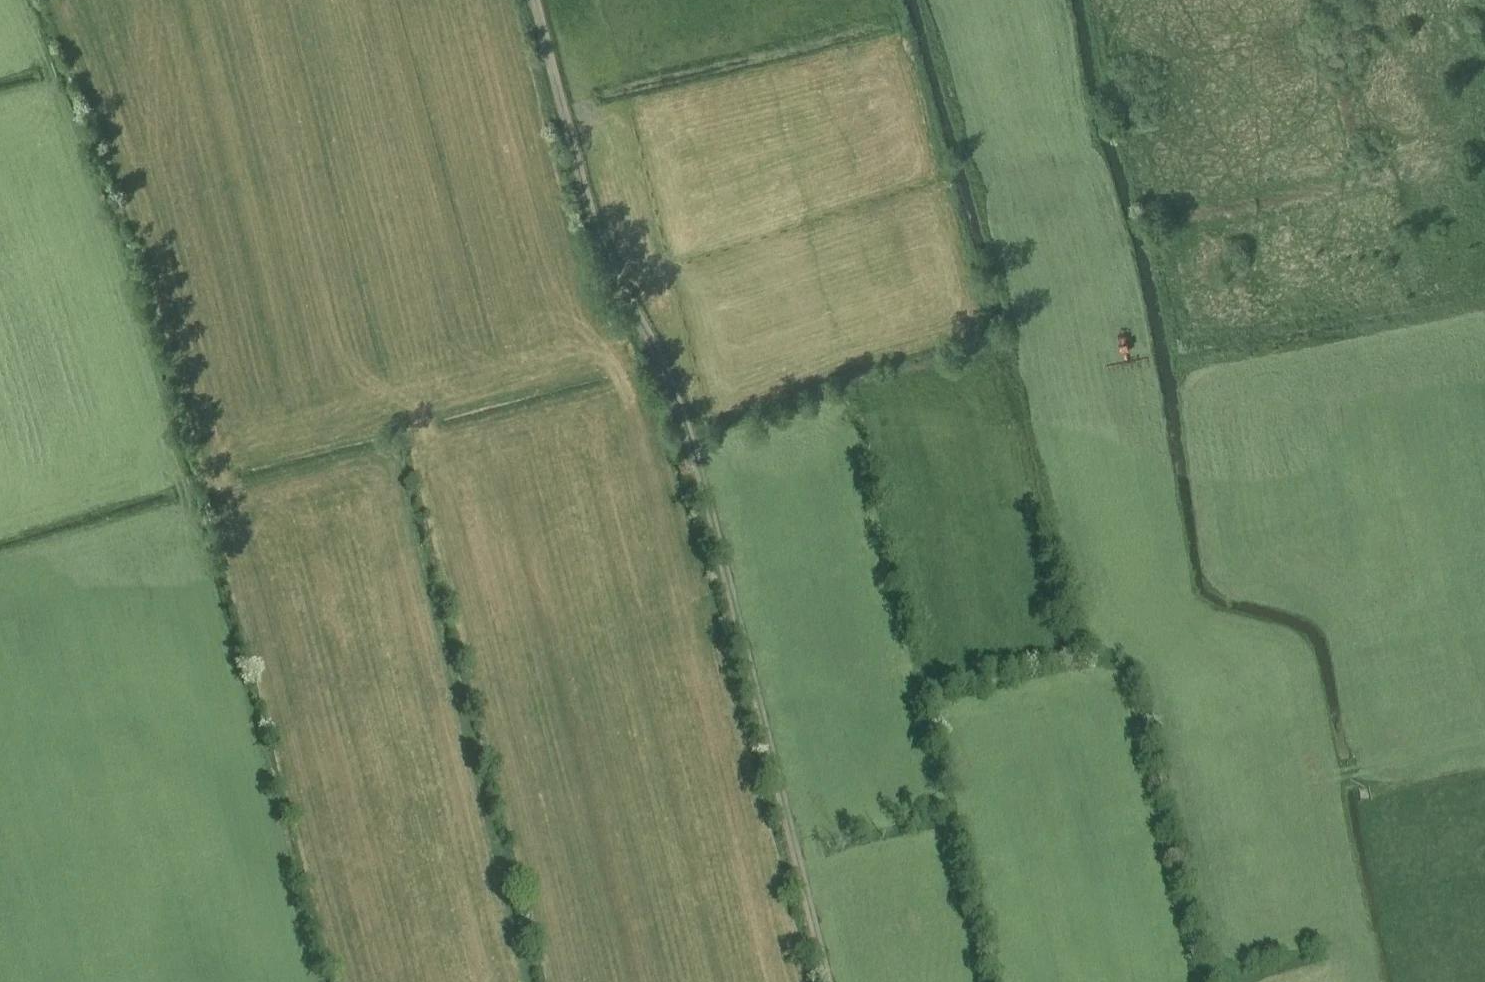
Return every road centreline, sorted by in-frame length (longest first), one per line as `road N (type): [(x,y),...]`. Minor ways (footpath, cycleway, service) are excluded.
road 1 (track): [(829,981),(694,449),(643,322),(611,271),(536,0)]

